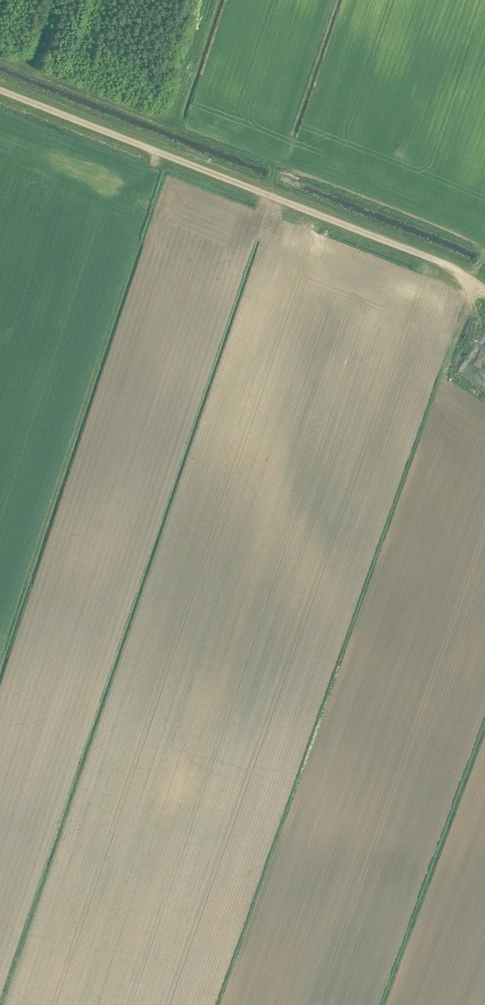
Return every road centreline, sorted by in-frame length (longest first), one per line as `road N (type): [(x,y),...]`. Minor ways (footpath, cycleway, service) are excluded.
road 1 (unclassified): [(484,289),(435,260),(0,91)]

